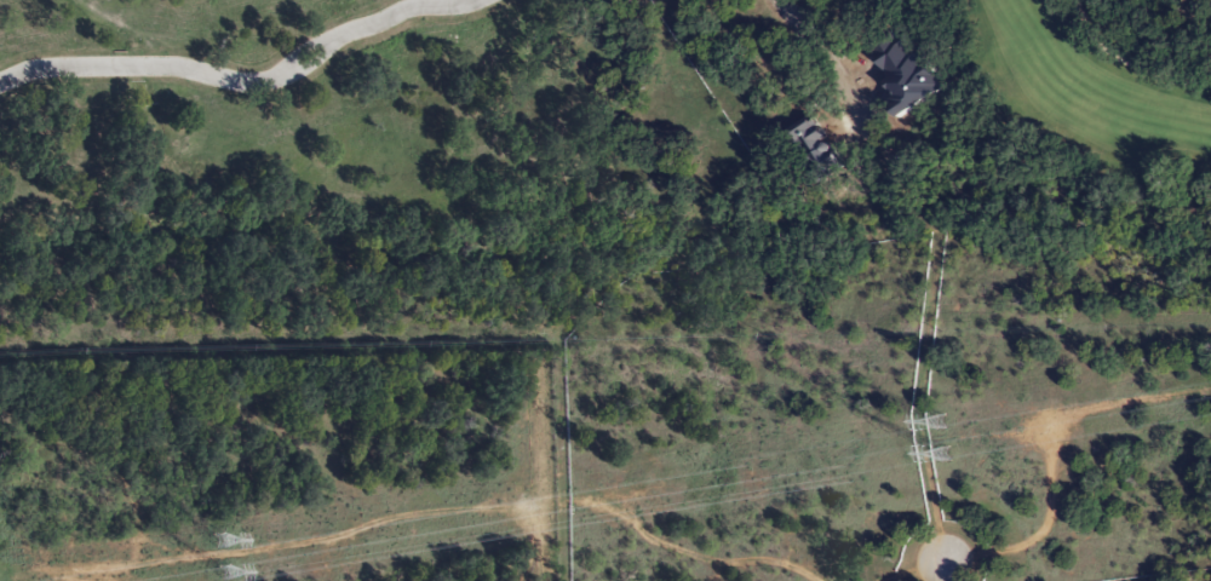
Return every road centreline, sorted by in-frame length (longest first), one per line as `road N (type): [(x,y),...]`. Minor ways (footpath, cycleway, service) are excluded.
road 1 (residential): [(469,0),(384,15),(275,76),(240,81),(149,64),(39,69),(0,83)]
road 2 (residential): [(880,149),(780,0)]

